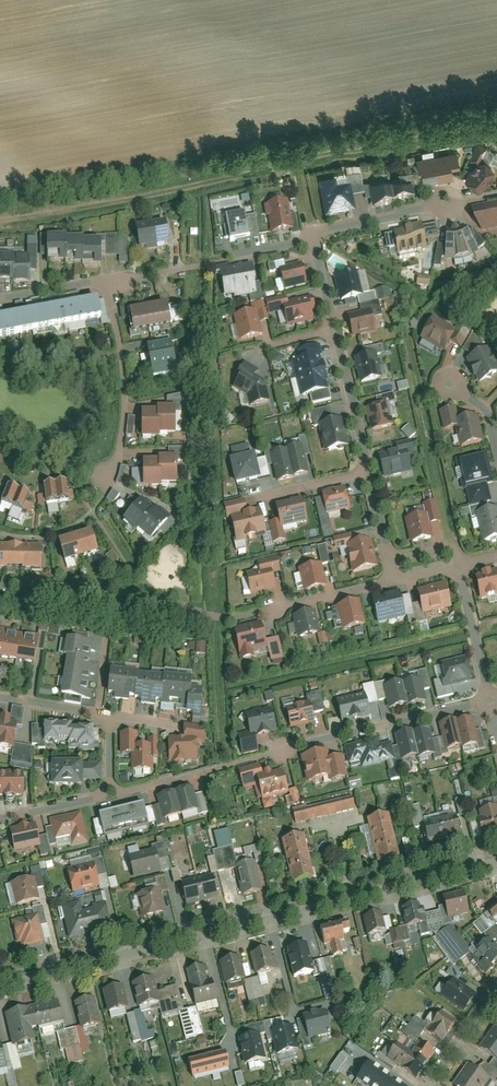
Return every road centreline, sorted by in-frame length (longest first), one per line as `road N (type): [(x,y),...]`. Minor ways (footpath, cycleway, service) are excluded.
road 1 (residential): [(496,856),(0,979)]
road 2 (residential): [(367,470),(315,237),(326,226),(448,203)]
road 3 (residential): [(278,749),(488,699)]
road 4 (residential): [(107,280),(126,404),(111,476)]
road 5 (residential): [(106,715),(109,792),(0,817)]
road 6 (residential): [(488,699),(458,565)]
road 7 (residential): [(496,985),(426,1085)]
road 8 (residential): [(392,580),(275,608)]

